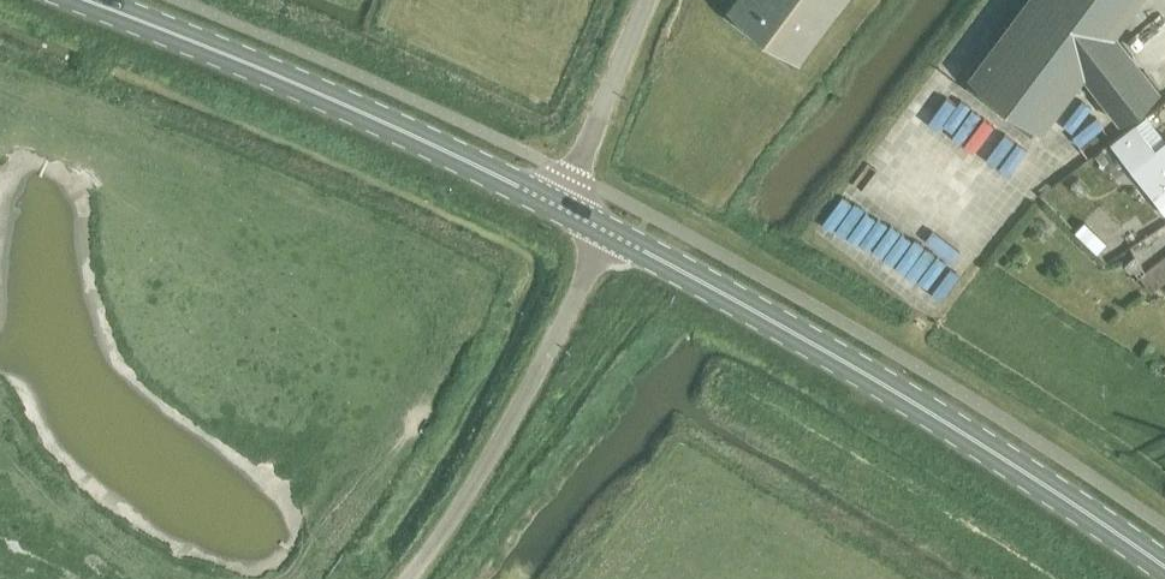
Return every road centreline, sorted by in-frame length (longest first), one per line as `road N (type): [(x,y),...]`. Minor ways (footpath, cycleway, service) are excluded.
road 1 (primary): [(1164,574),(845,361),(606,230)]
road 2 (primary): [(557,205),(230,53),(87,0)]
road 3 (unclassified): [(408,578),(512,415),(606,230)]
road 4 (unclassified): [(557,205),(648,0)]

